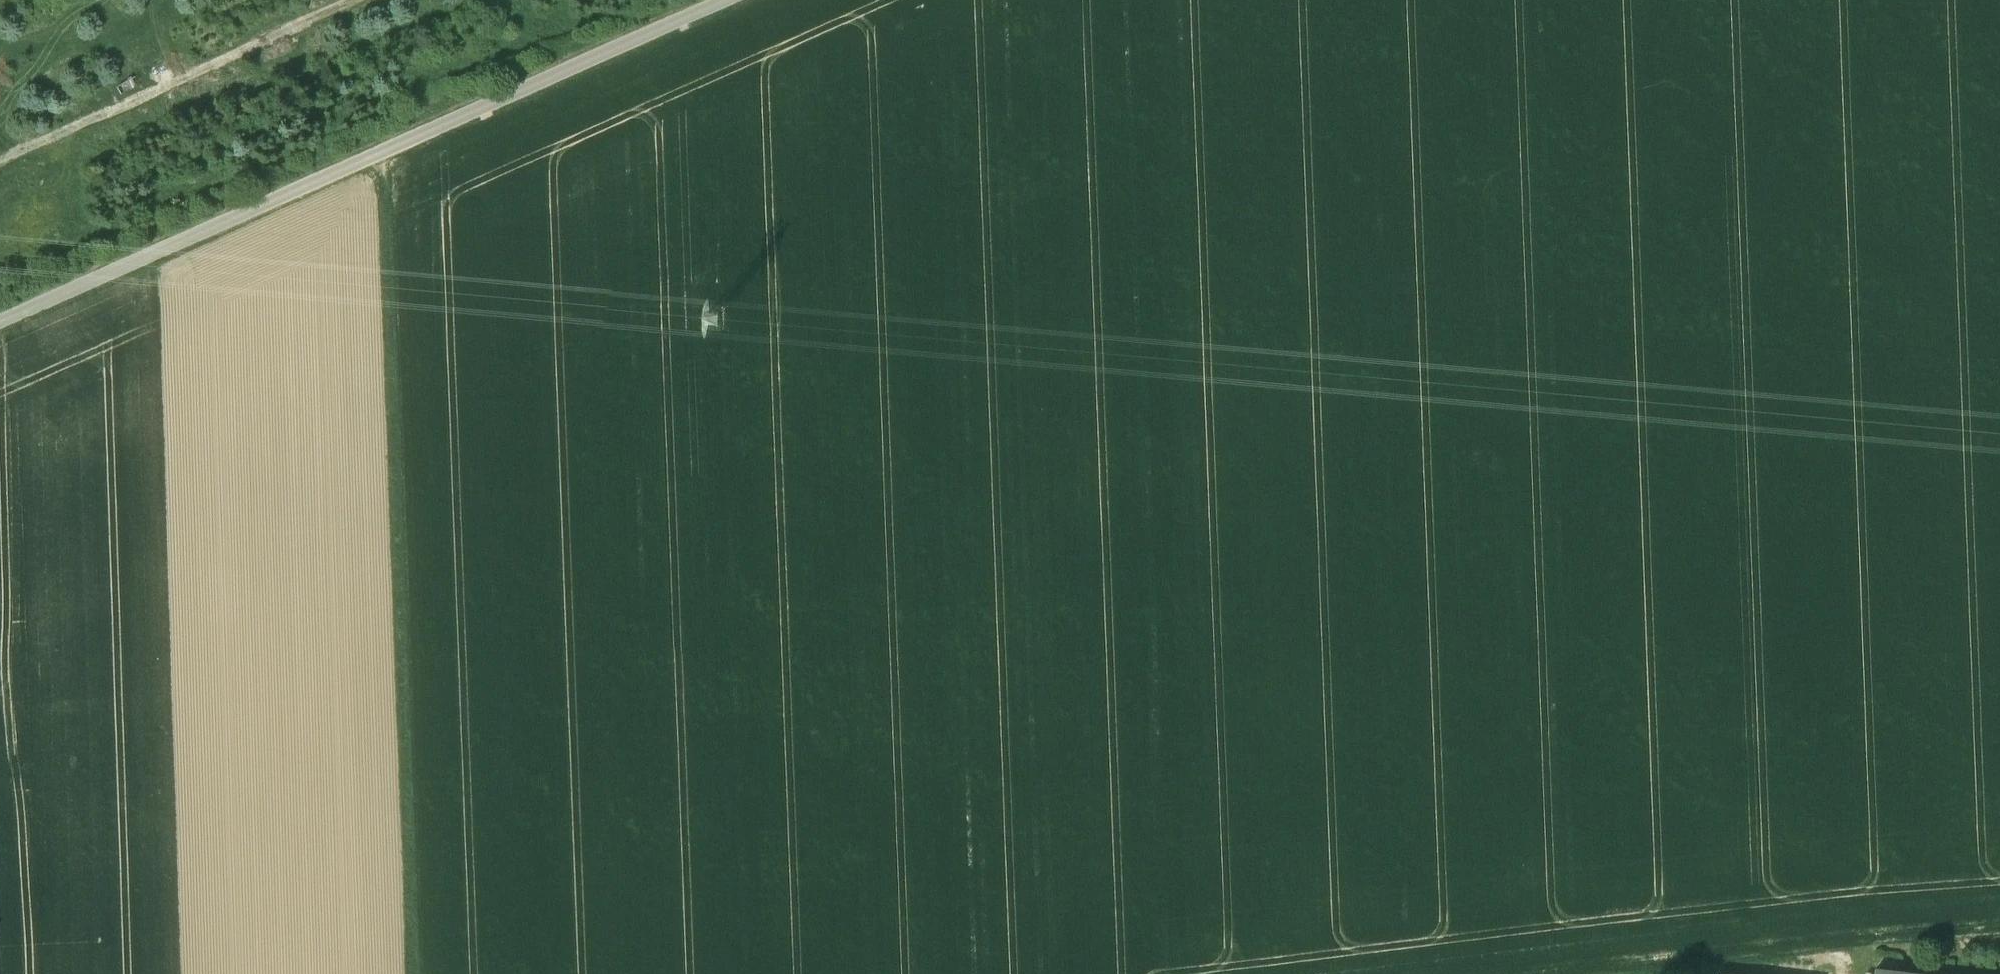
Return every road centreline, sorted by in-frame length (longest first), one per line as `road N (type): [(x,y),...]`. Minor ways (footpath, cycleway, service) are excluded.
road 1 (track): [(0,325),(385,156),(774,0)]
road 2 (track): [(426,973),(411,545),(385,156)]

